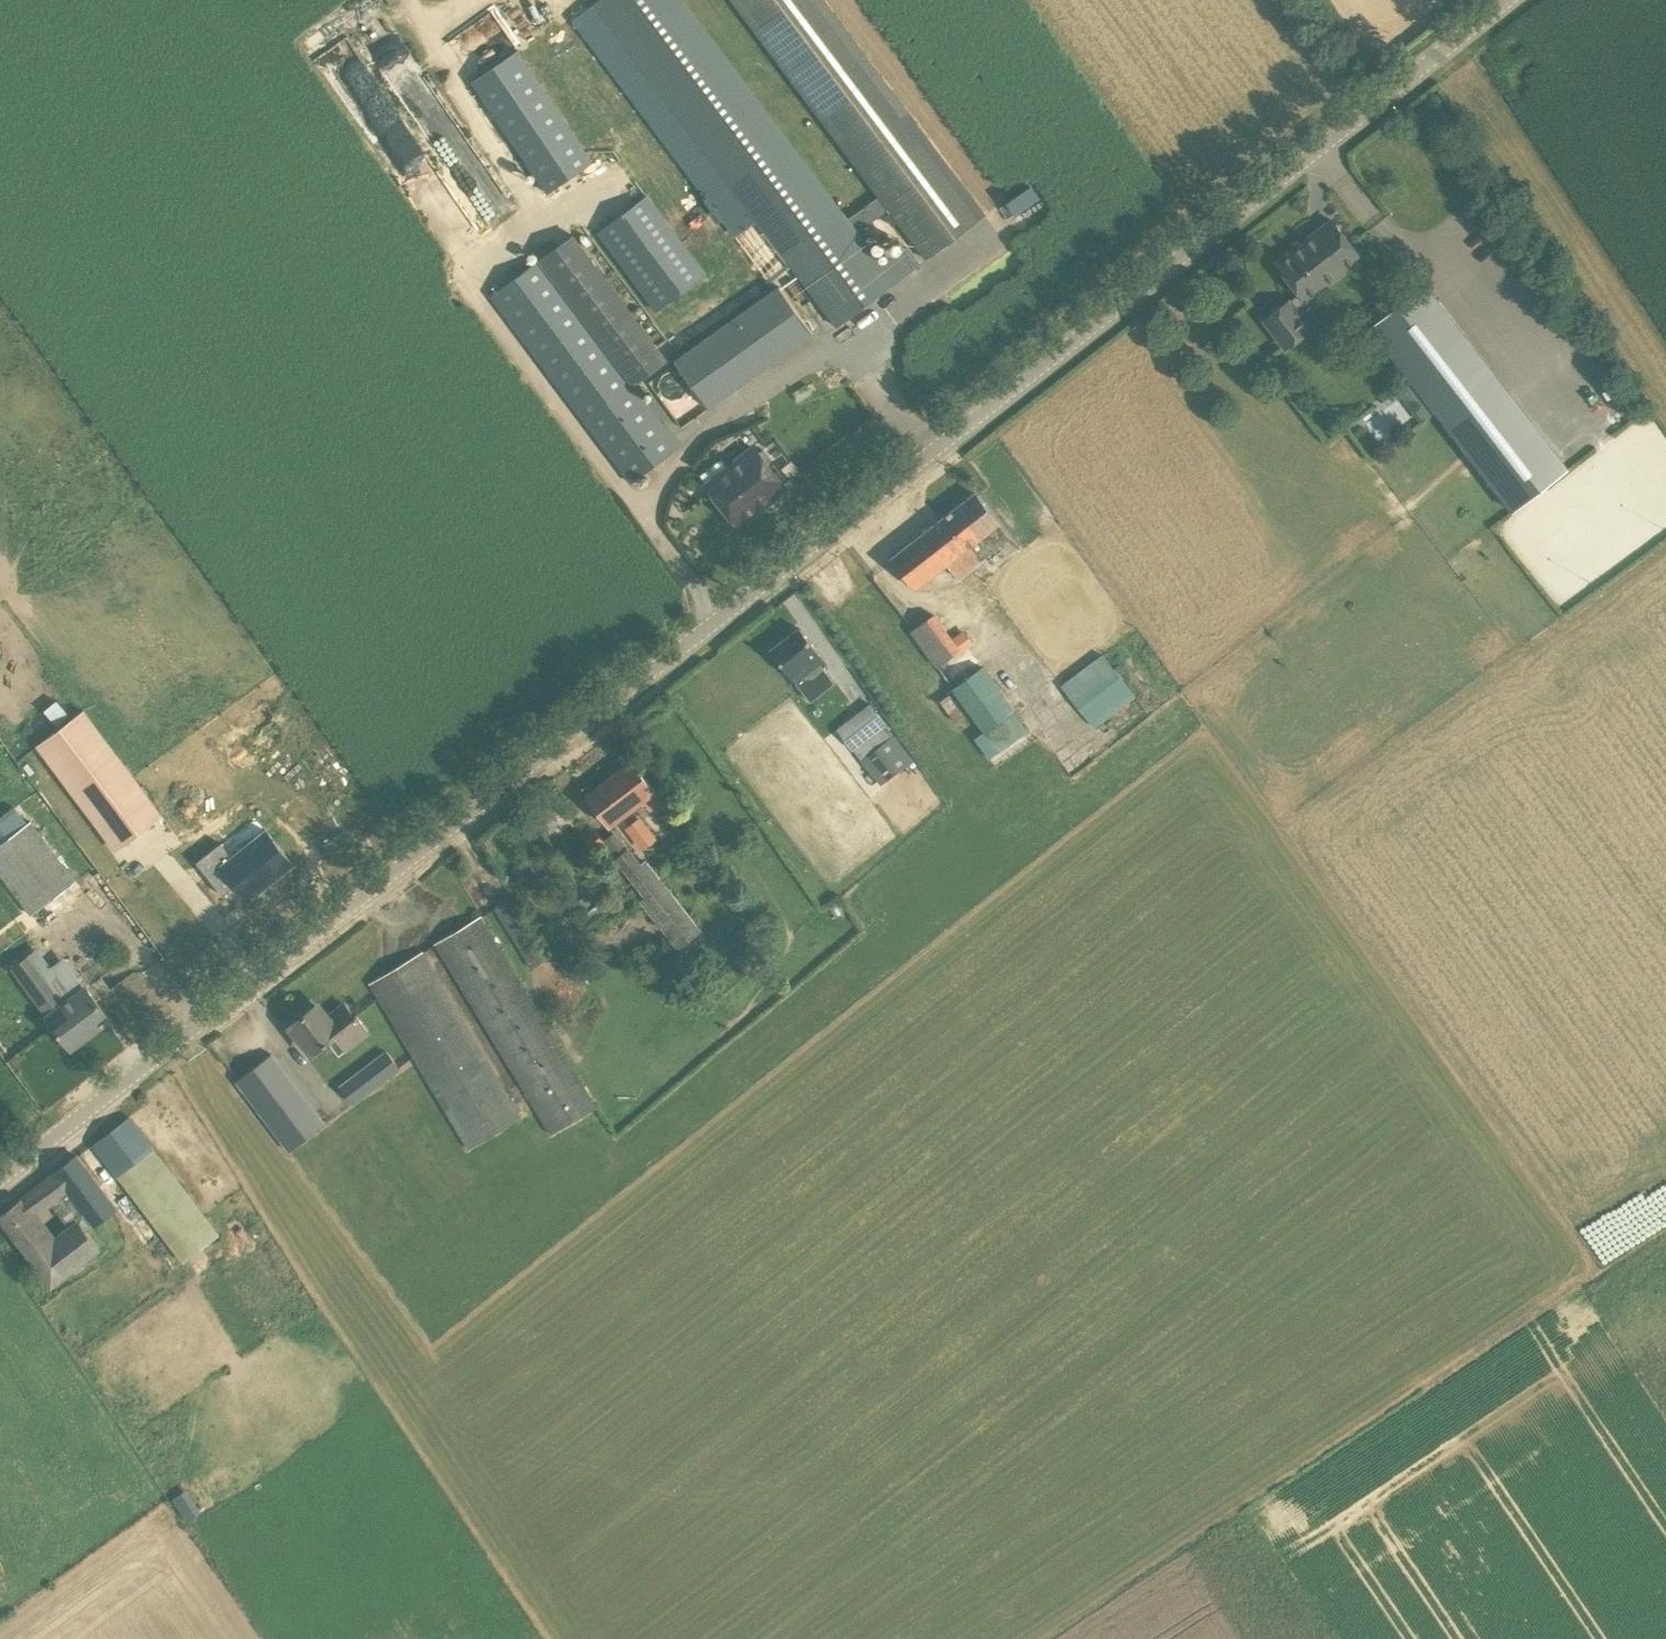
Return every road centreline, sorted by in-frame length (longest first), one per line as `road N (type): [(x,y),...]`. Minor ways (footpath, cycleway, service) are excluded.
road 1 (unclassified): [(0,1180),(1507,0)]

